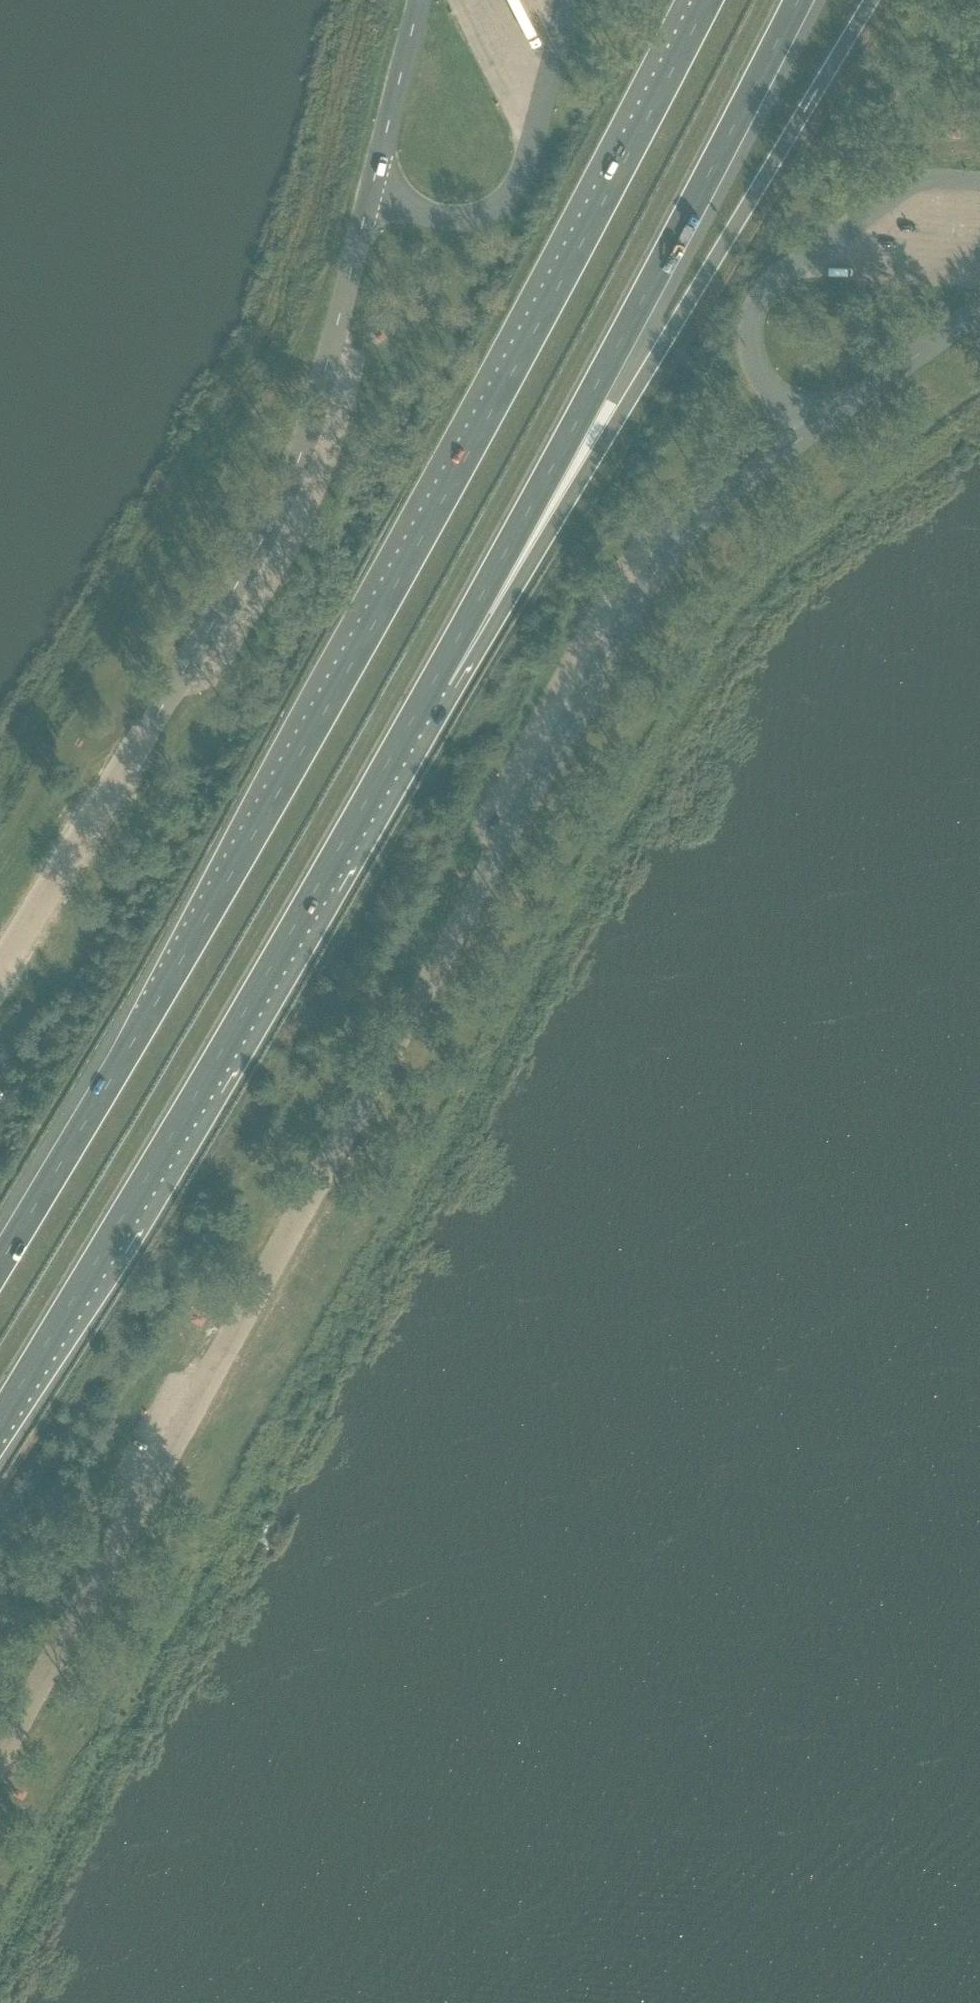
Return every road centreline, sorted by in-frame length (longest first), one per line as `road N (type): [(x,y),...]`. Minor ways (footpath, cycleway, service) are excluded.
road 1 (motorway): [(709,0),(328,706),(0,1263)]
road 2 (motorway): [(0,1423),(434,686)]
road 3 (motorway): [(434,686),(624,409),(872,0)]
road 4 (motorway): [(434,686),(802,0)]

